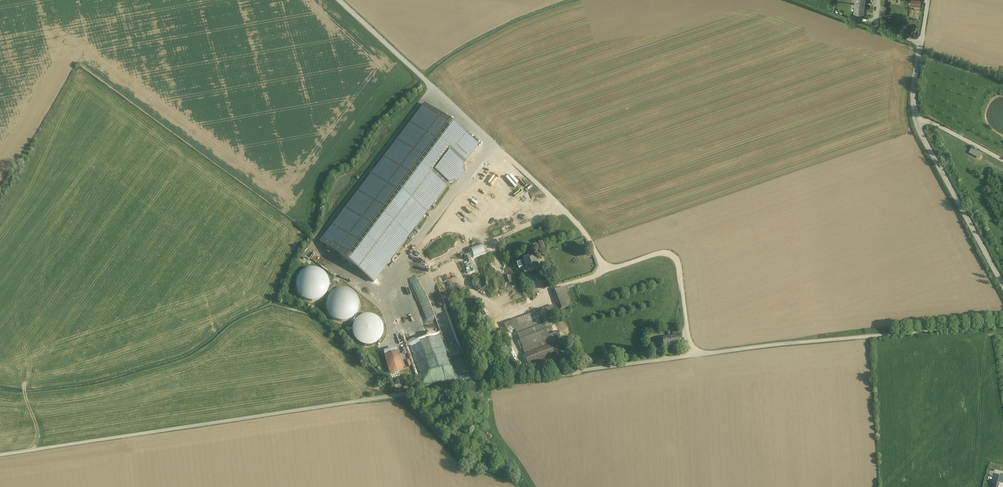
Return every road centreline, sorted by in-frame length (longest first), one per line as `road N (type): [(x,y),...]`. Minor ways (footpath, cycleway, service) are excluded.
road 1 (unclassified): [(1002,325),(691,354),(0,455)]
road 2 (track): [(341,0),(564,208),(602,271),(674,257),(691,354)]
road 3 (unclassified): [(928,0),(915,79),(920,132),(1002,284)]
road 4 (track): [(494,143),(401,269)]

